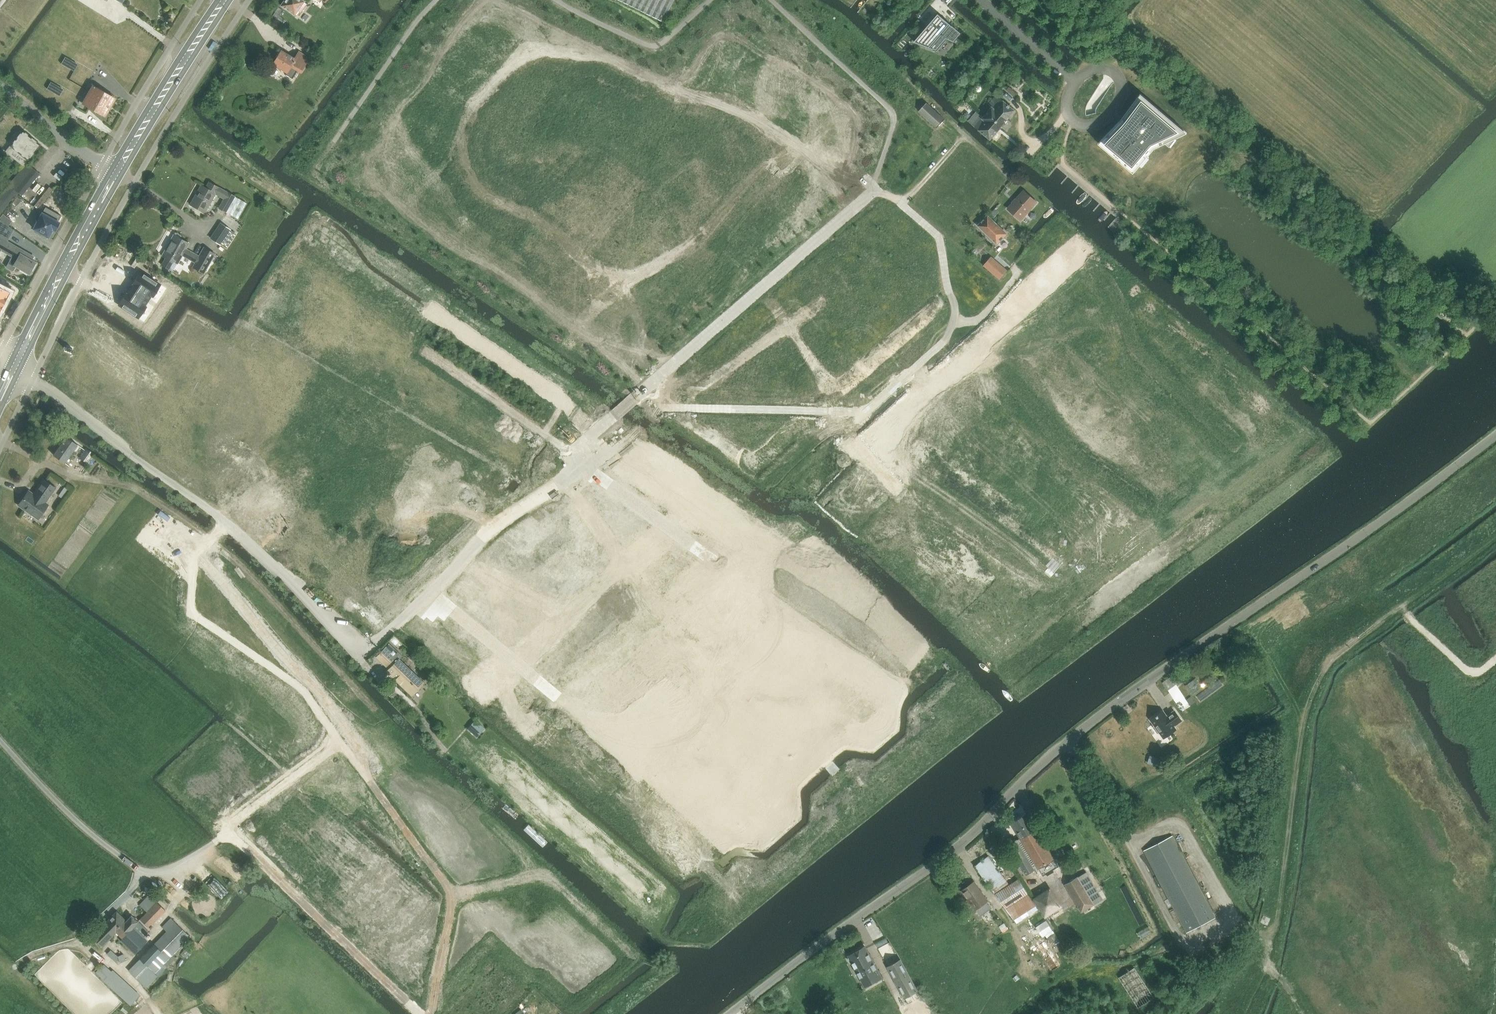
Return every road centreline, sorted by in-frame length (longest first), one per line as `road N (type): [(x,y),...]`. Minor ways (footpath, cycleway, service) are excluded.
road 1 (residential): [(730,1013),(957,848),(1069,740),(1136,689),(1495,435)]
road 2 (residential): [(709,224),(673,254),(619,279),(583,262),(552,224),(475,188),(458,154),(471,104),(519,57),(555,50),(602,56),(678,98),(731,102),(802,149)]
road 3 (residential): [(14,362),(236,527),(357,649),(375,643)]
road 4 (secondary): [(114,169),(21,349)]
road 5 (secondary): [(223,0),(114,169)]
road 6 (track): [(429,596),(556,698)]
road 7 (track): [(577,467),(710,559)]
road 8 (residential): [(114,169),(0,84)]
road 9 (residential): [(1076,83),(980,0)]
road 10 (residential): [(1076,83),(1067,111),(1083,126),(1094,124),(1119,100),(1114,72)]
road 11 (residential): [(802,149),(734,180),(709,224)]
road 12 (track): [(1399,608),(1470,671),(1495,658)]

